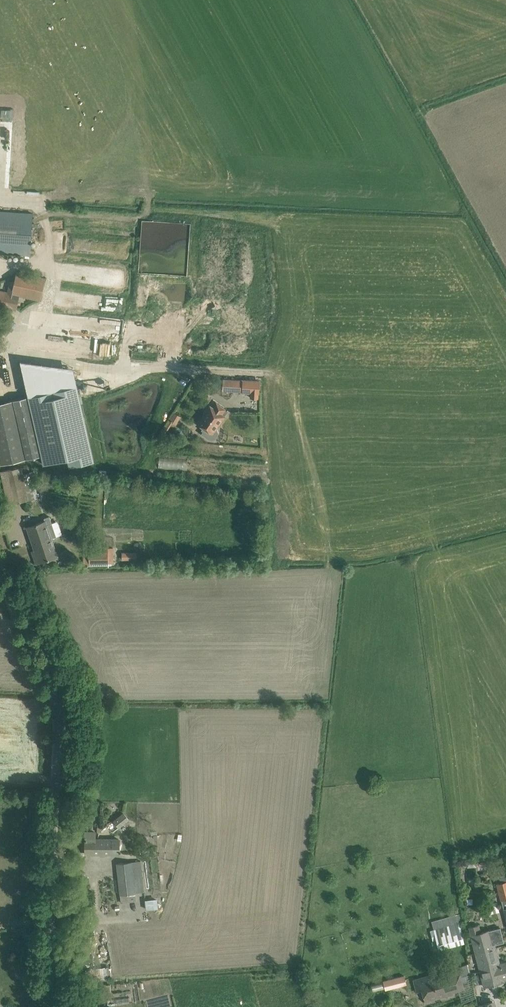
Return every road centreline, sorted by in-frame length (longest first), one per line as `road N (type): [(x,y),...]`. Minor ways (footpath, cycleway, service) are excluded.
road 1 (unclassified): [(57,1006),(62,694),(0,576)]

